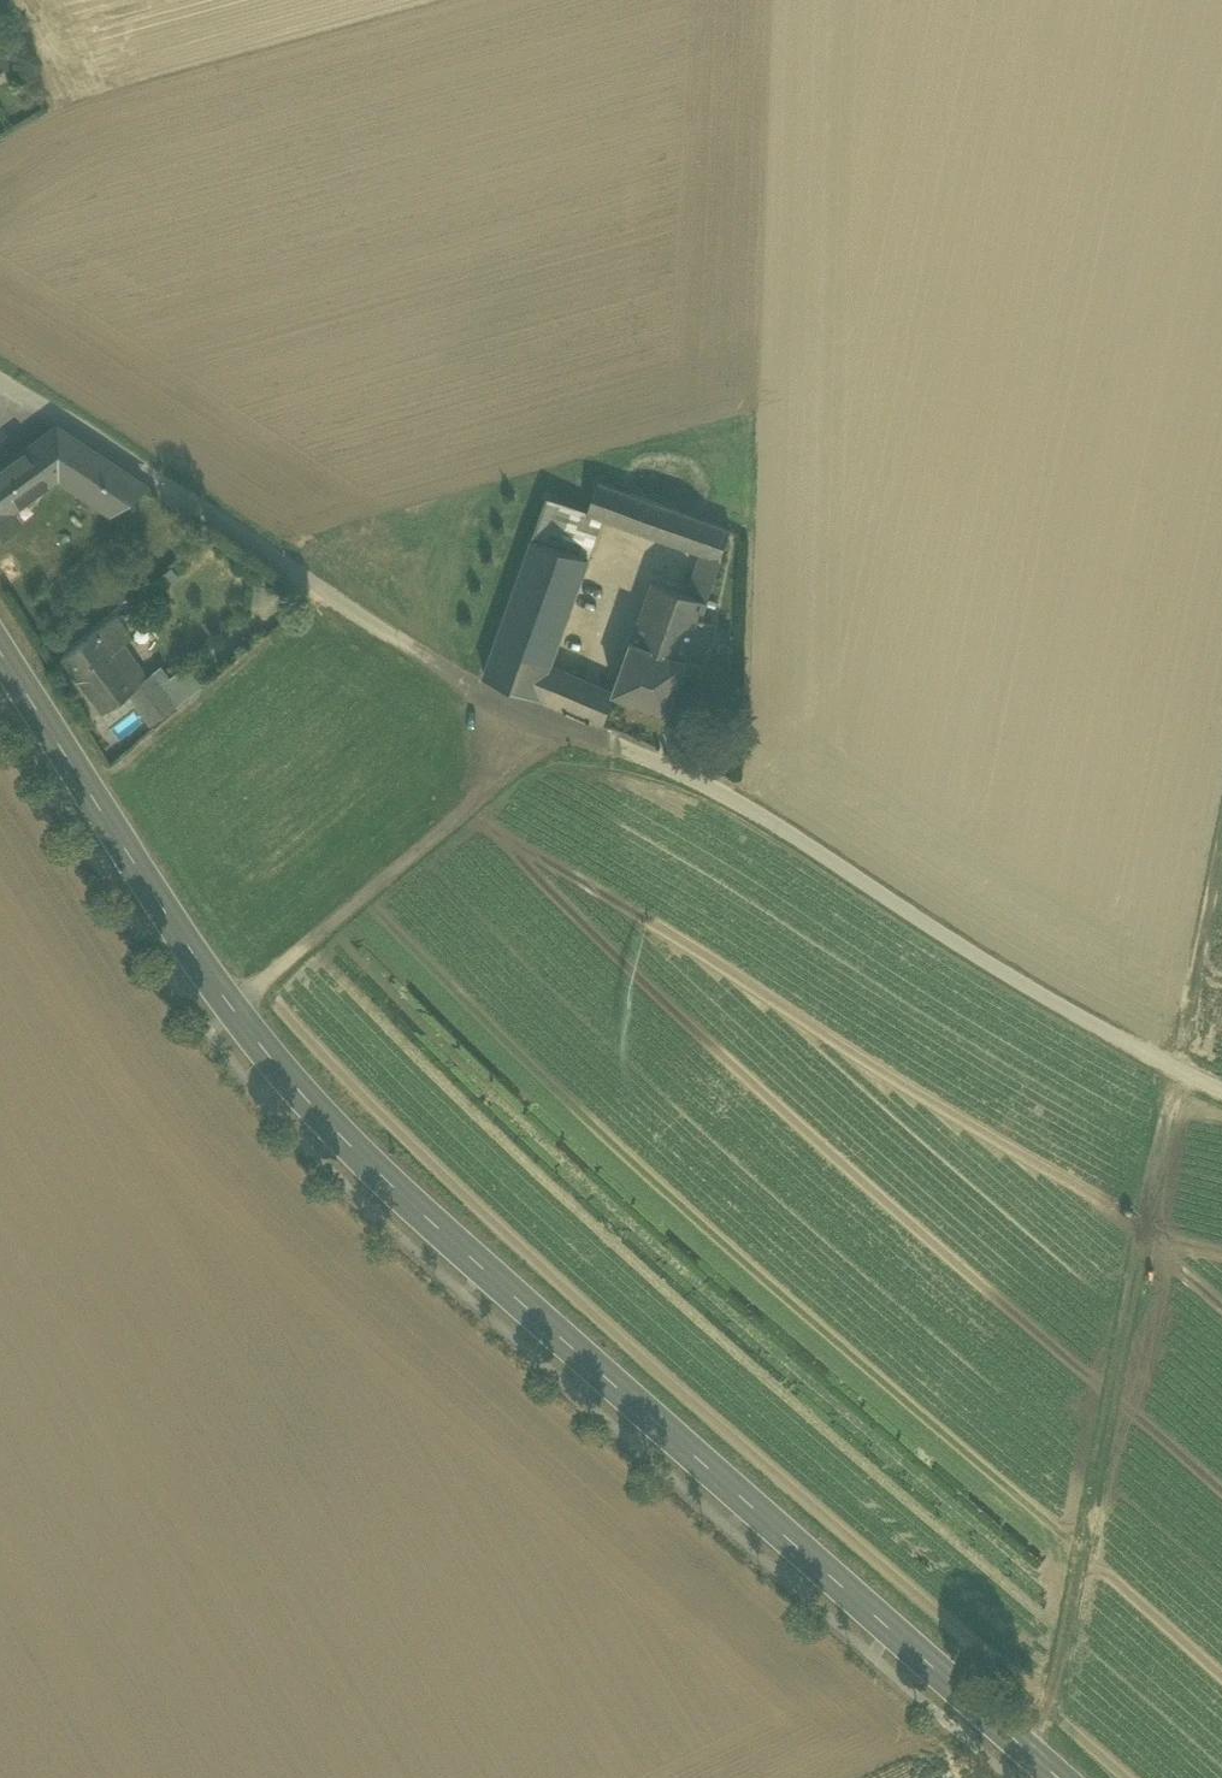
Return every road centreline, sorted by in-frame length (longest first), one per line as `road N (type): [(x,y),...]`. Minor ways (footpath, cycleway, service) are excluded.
road 1 (primary): [(0,652),(233,1007),(336,1128),(1061,1777)]
road 2 (unclassified): [(1221,1089),(1037,1000),(706,782),(447,670),(0,380)]
road 3 (track): [(1040,1759),(1172,1070)]
road 4 (track): [(1221,826),(1172,1070)]

